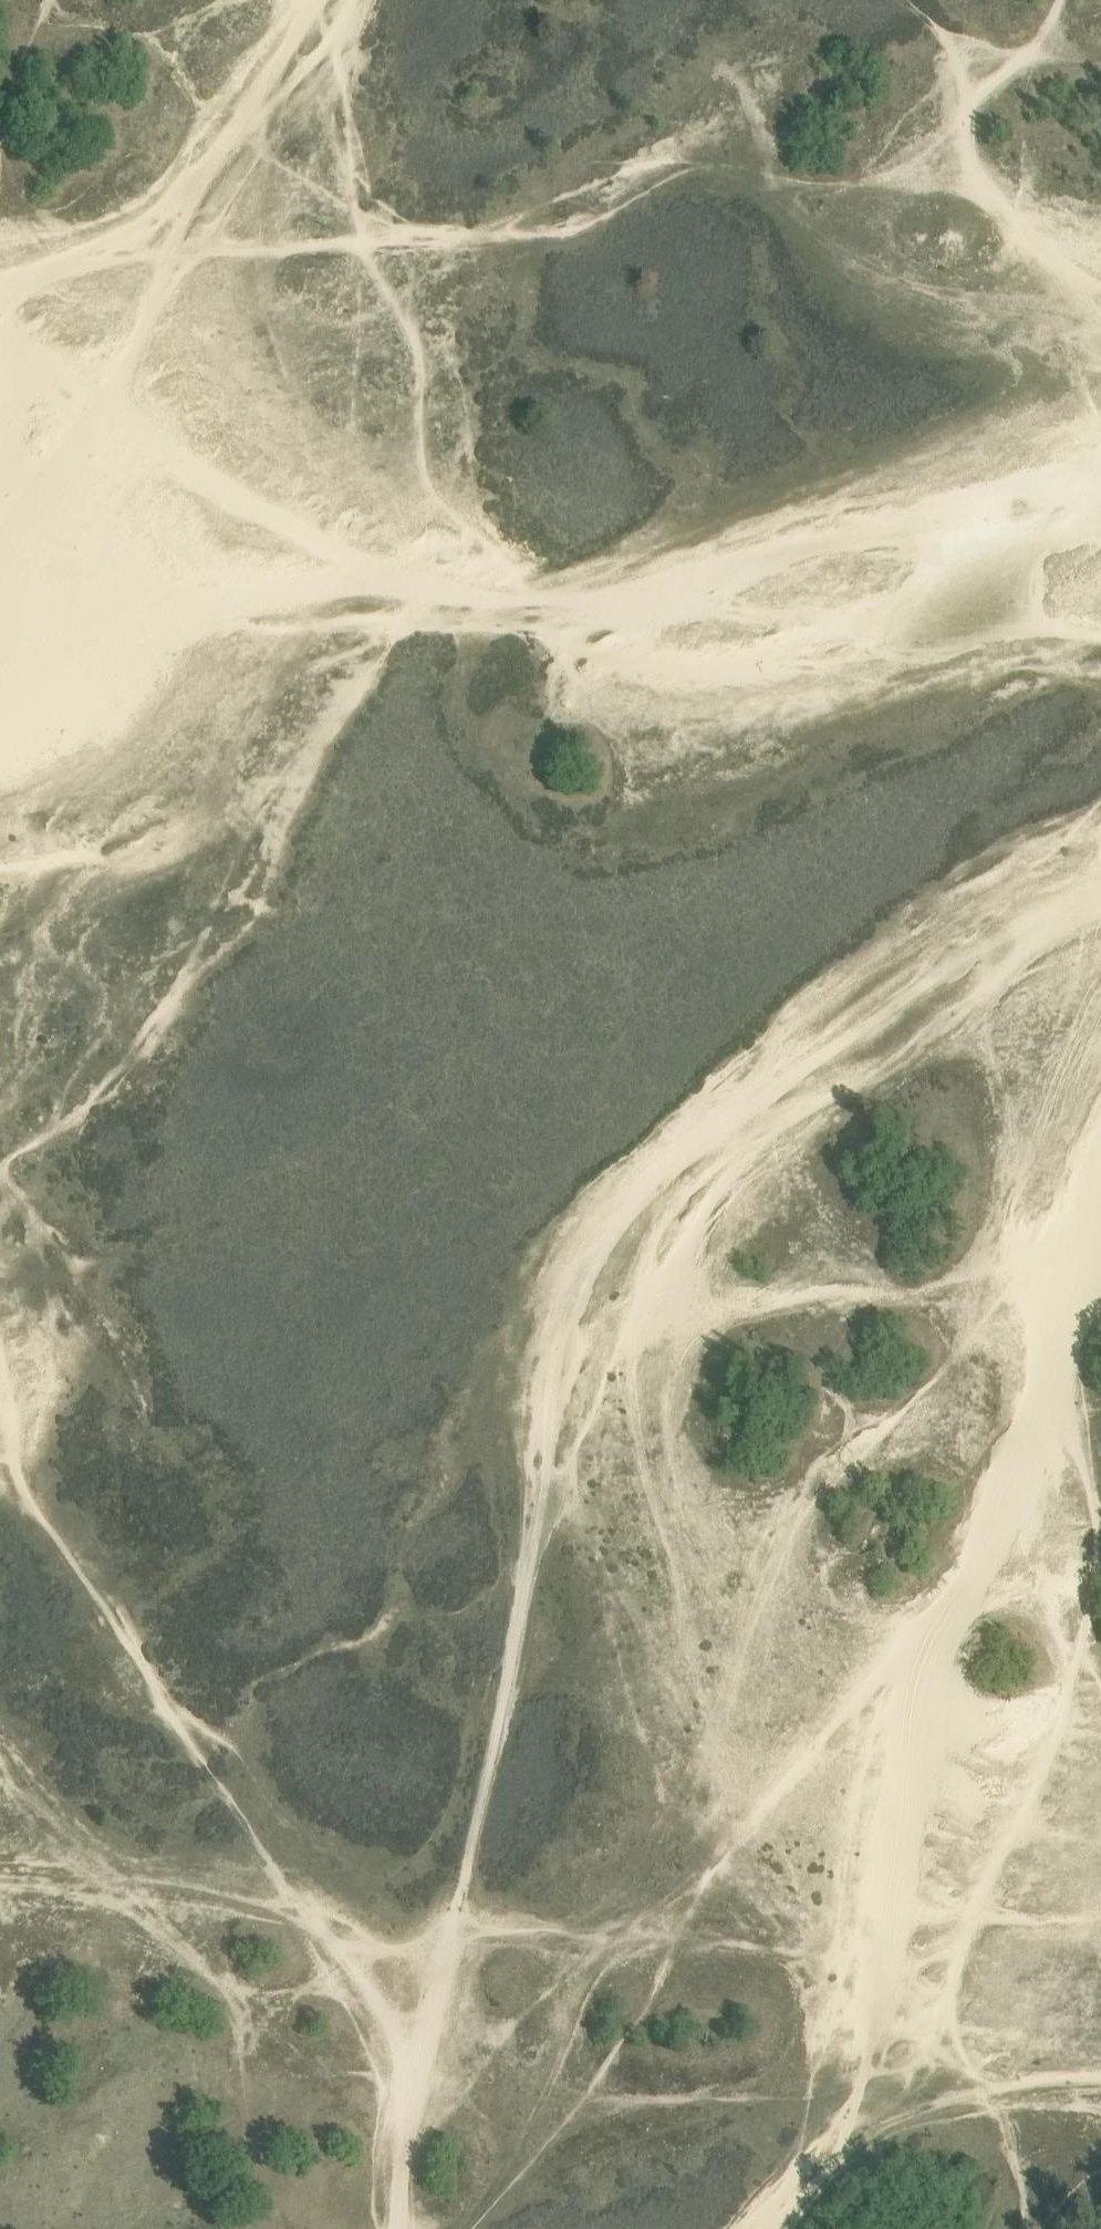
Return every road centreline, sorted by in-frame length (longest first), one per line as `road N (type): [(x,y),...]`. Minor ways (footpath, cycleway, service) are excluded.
road 1 (track): [(293,0),(281,58),(208,174),(39,353),(0,419)]

